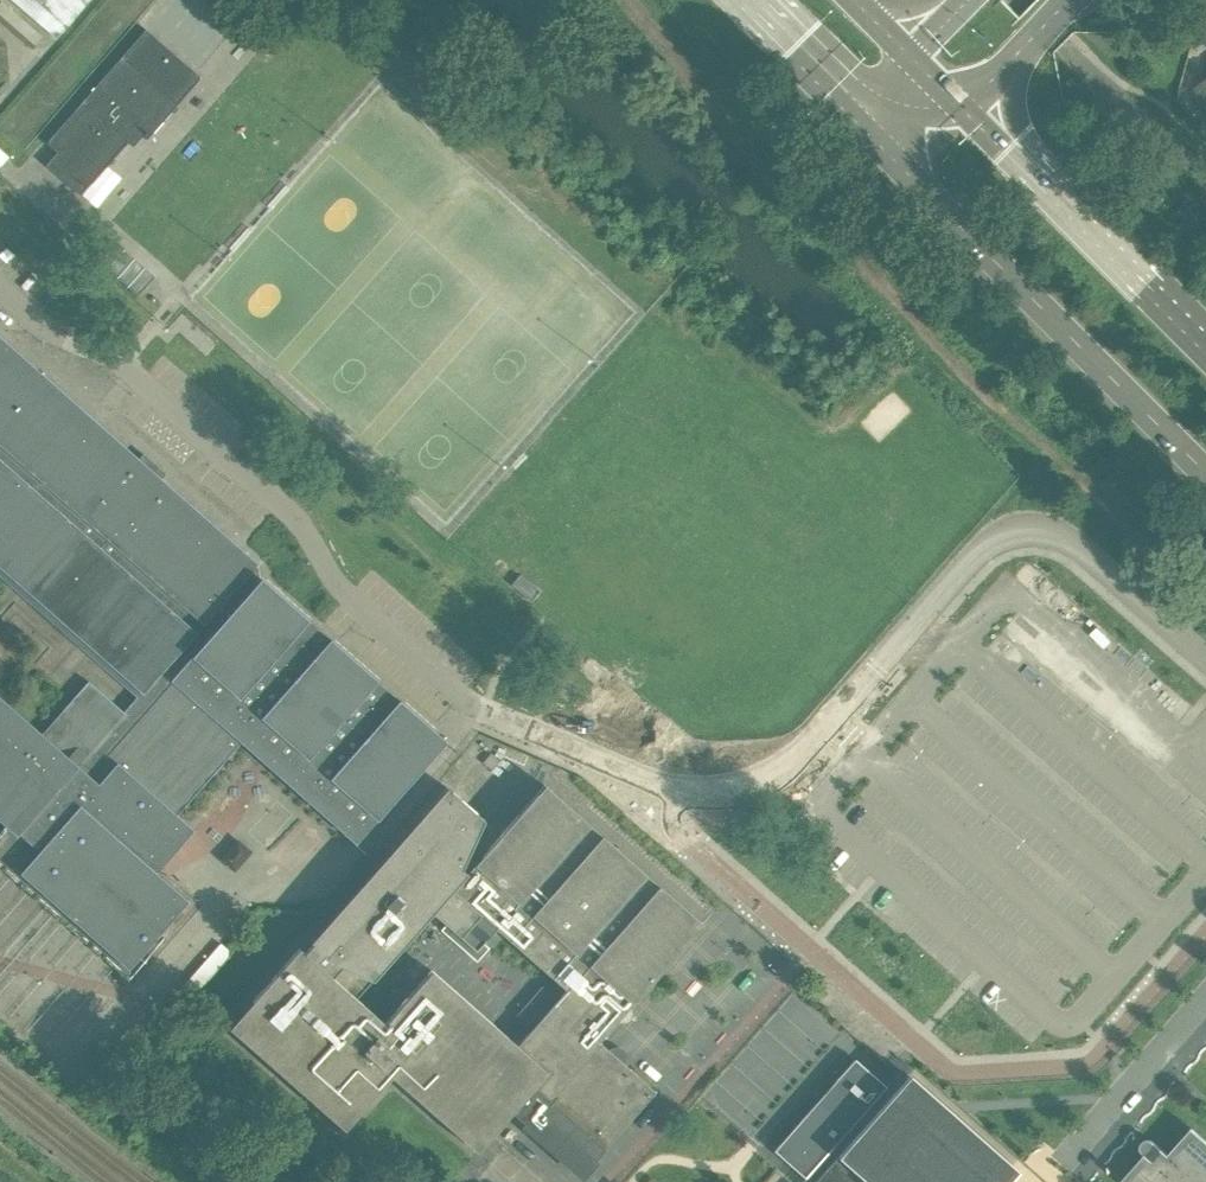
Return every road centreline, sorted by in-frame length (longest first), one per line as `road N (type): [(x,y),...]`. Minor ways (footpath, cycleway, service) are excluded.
road 1 (unclassified): [(0,282),(63,335),(128,365),(302,524),(344,590),(479,705),(678,787),(719,795),(767,784),(800,760),(1009,535),(1030,530),(1069,541),(1205,659)]
road 2 (primary): [(883,150),(1205,469)]
road 3 (primary): [(1205,352),(967,115)]
road 4 (primary): [(734,0),(883,150)]
road 5 (tertiary): [(967,115),(1081,0)]

